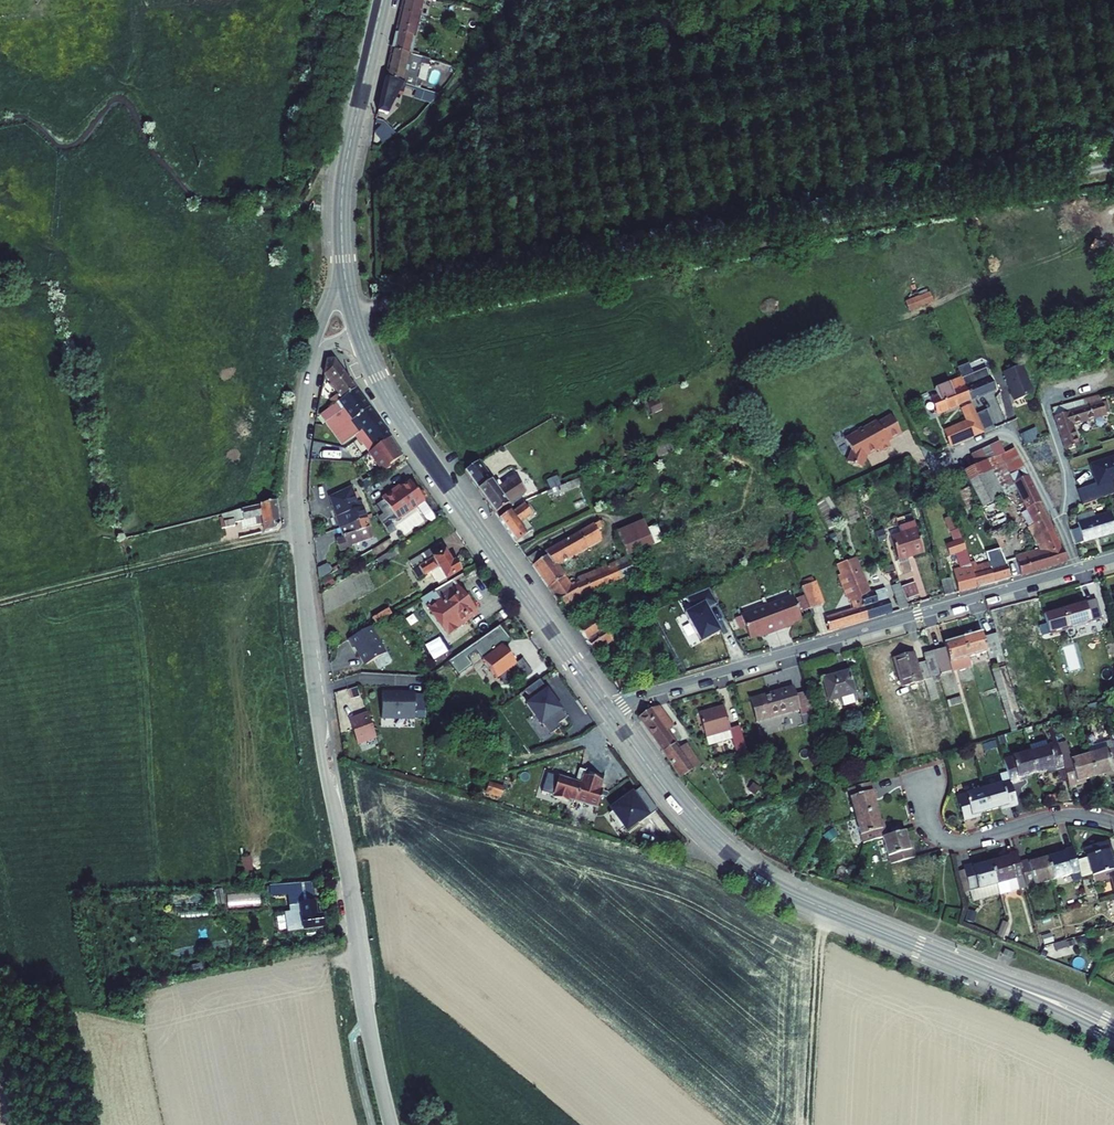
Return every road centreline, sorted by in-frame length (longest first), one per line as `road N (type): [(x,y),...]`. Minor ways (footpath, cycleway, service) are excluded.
road 1 (tertiary): [(391,1124),(323,745),(299,532),(296,478),(317,351)]
road 2 (track): [(353,318),(1113,168)]
road 3 (residential): [(607,709),(1078,570)]
road 4 (secondary): [(607,709),(682,810),(746,867),(980,972)]
road 5 (secondary): [(358,332),(401,418),(607,709)]
road 6 (track): [(299,532),(0,605)]
road 7 (secondary): [(383,0),(344,174),(349,297)]
road 8 (residential): [(1113,823),(1061,817),(950,842),(928,822),(919,777)]
road 9 (residential): [(1063,528),(1010,433),(943,456)]
road 10 (secondary): [(980,972),(1113,1038)]
road 11 (secondary): [(1113,1023),(980,972)]
road 12 (residential): [(1063,528),(1066,474),(1047,409)]

